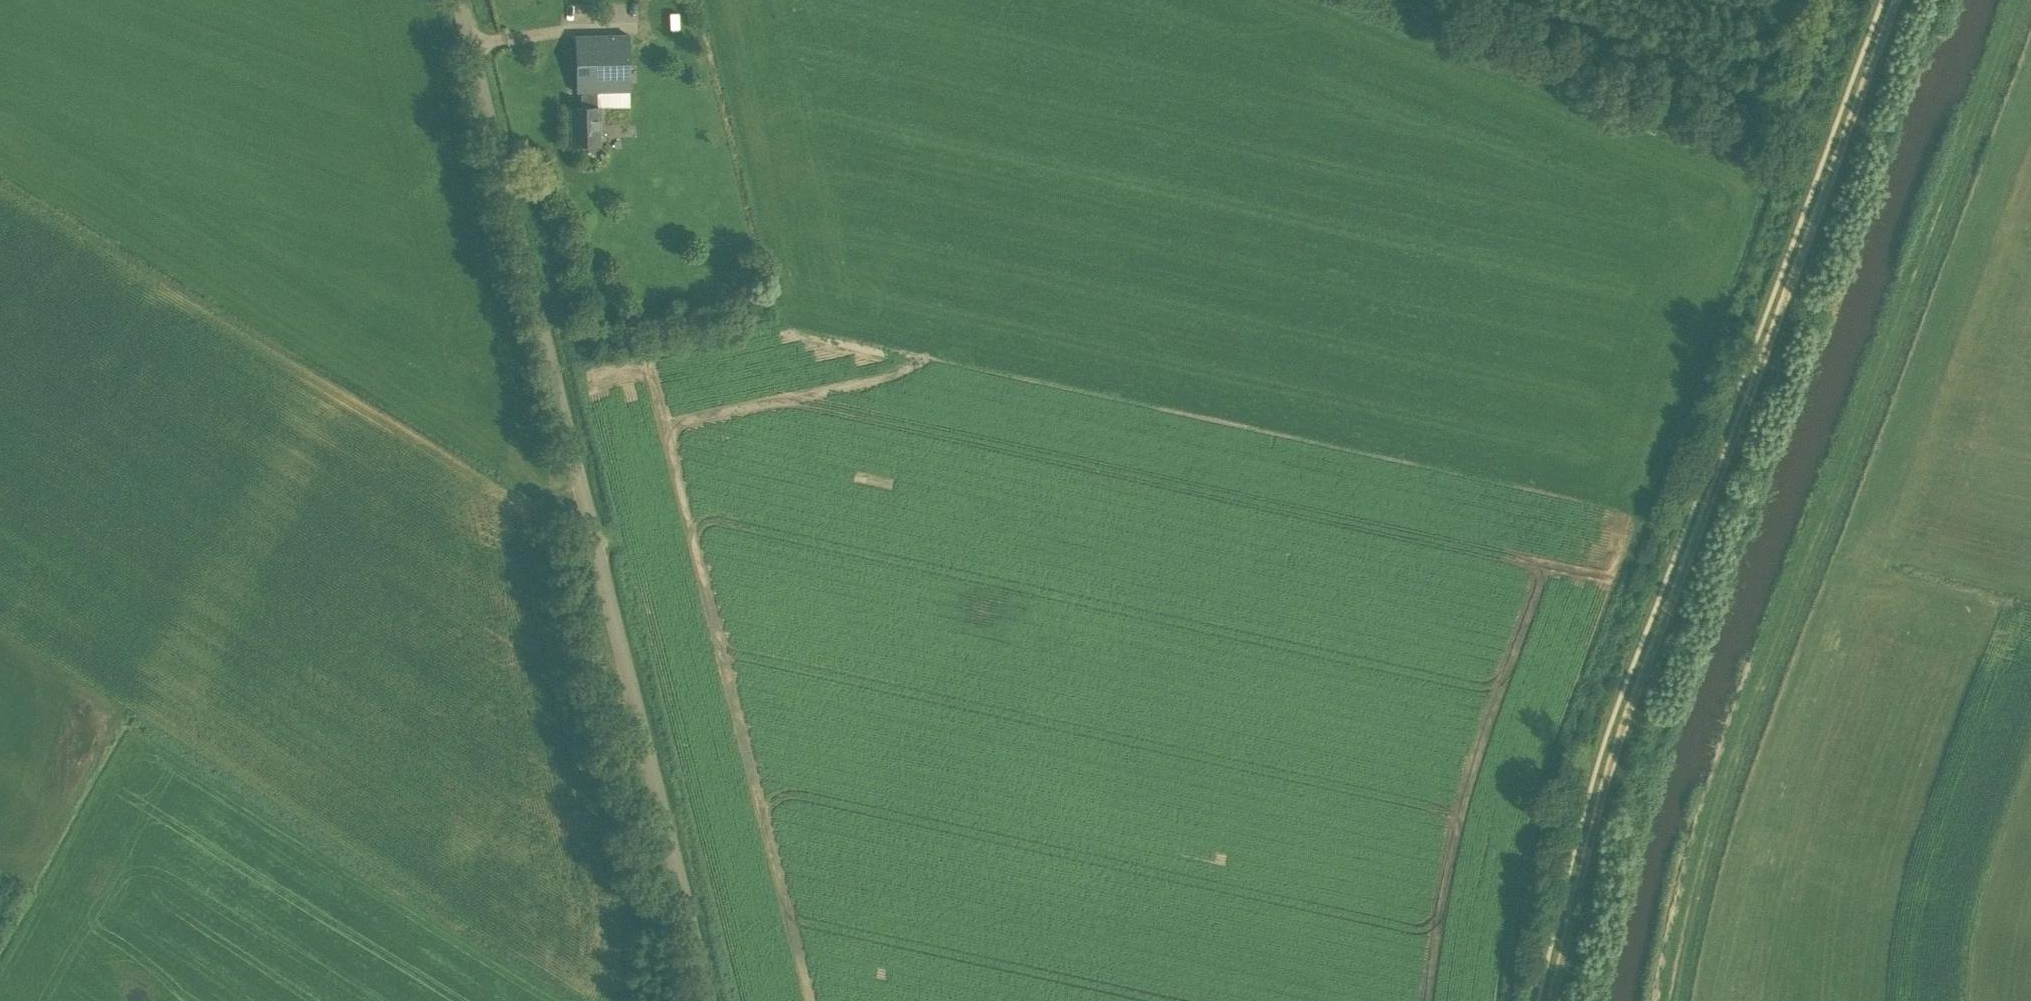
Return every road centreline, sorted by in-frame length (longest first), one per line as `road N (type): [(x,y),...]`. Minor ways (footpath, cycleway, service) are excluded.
road 1 (track): [(1553,1000),(1588,848),(1628,729),(1900,0)]
road 2 (unclassified): [(705,1000),(453,0)]

